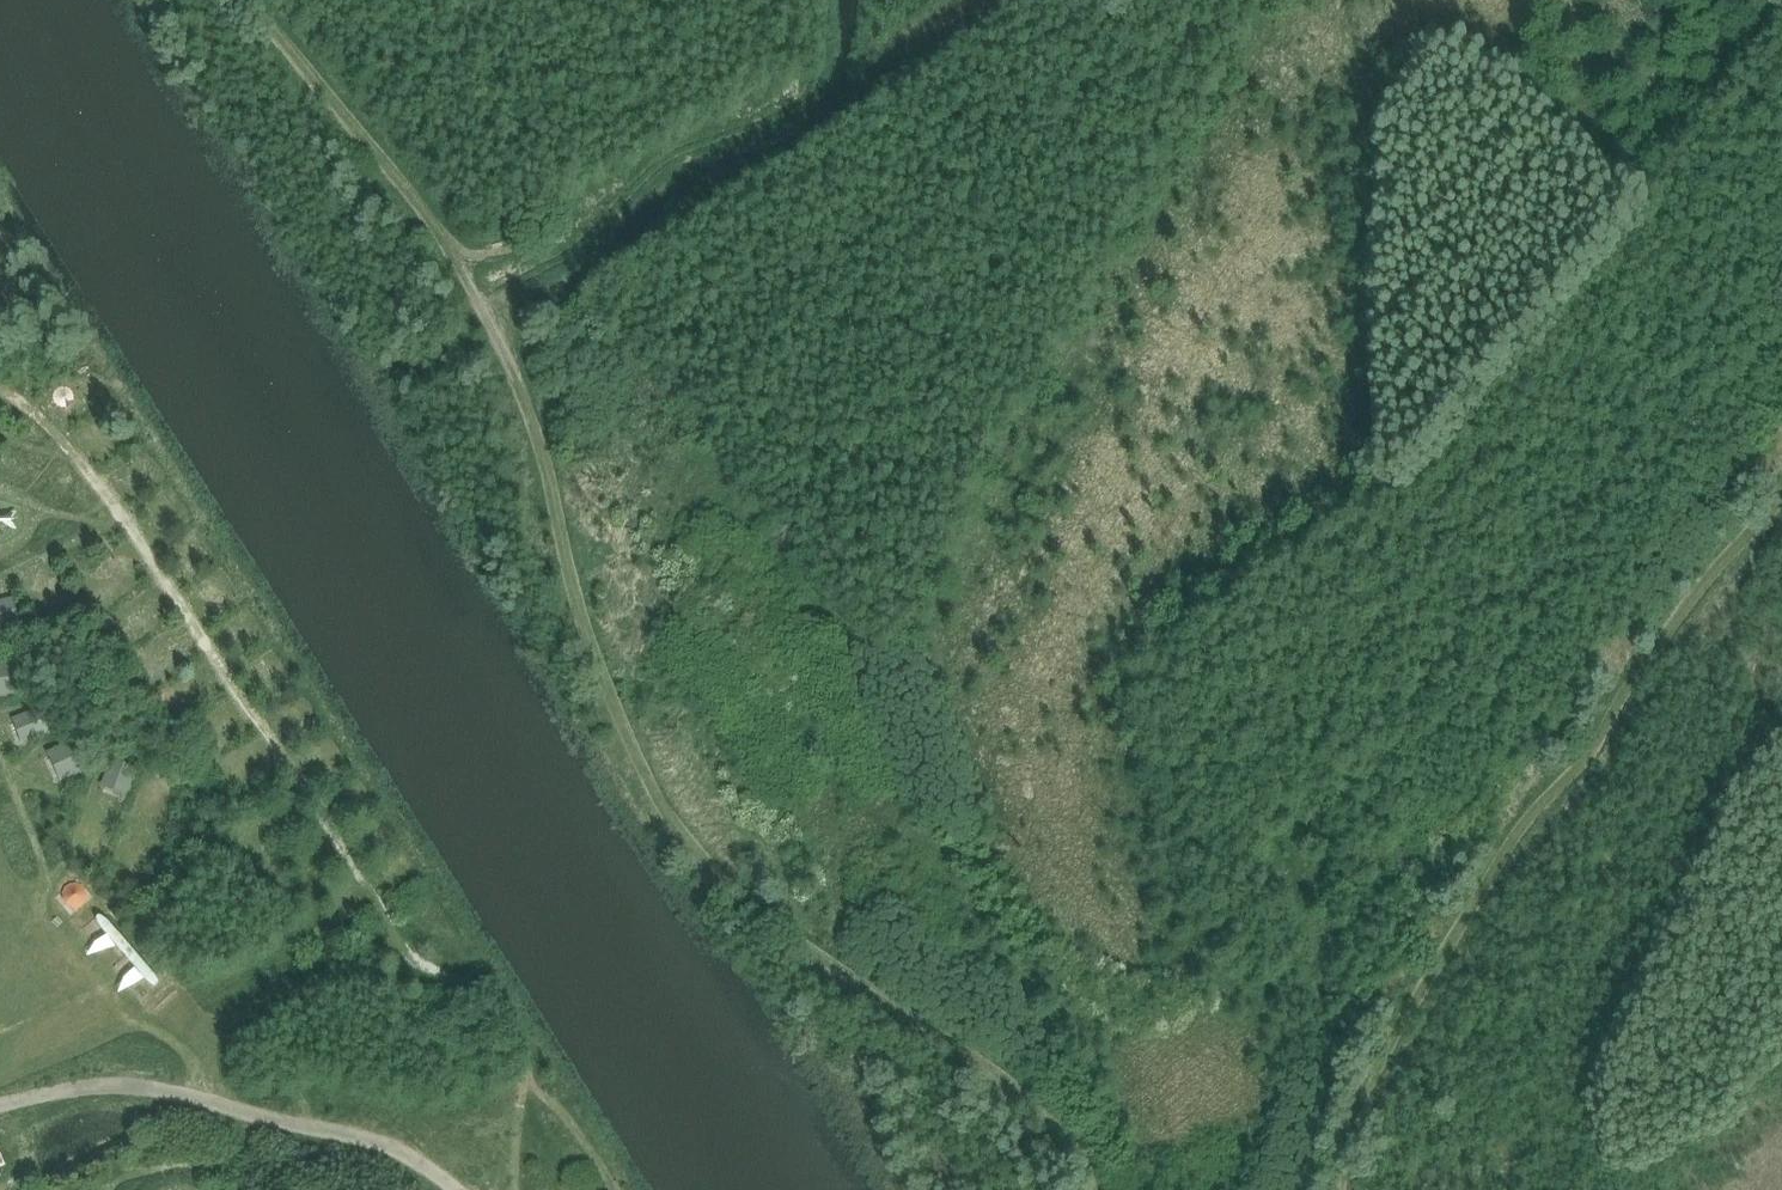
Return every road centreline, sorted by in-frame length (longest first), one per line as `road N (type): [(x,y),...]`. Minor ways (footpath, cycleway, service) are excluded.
road 1 (track): [(249,0),(432,221),(507,361),(548,471),(583,629),(636,754),(683,833),(797,944),(993,1066),(1050,1117),(1092,1189)]
road 2 (track): [(1335,1189),(1370,1076),(1497,877),(1712,577),(1781,503)]

